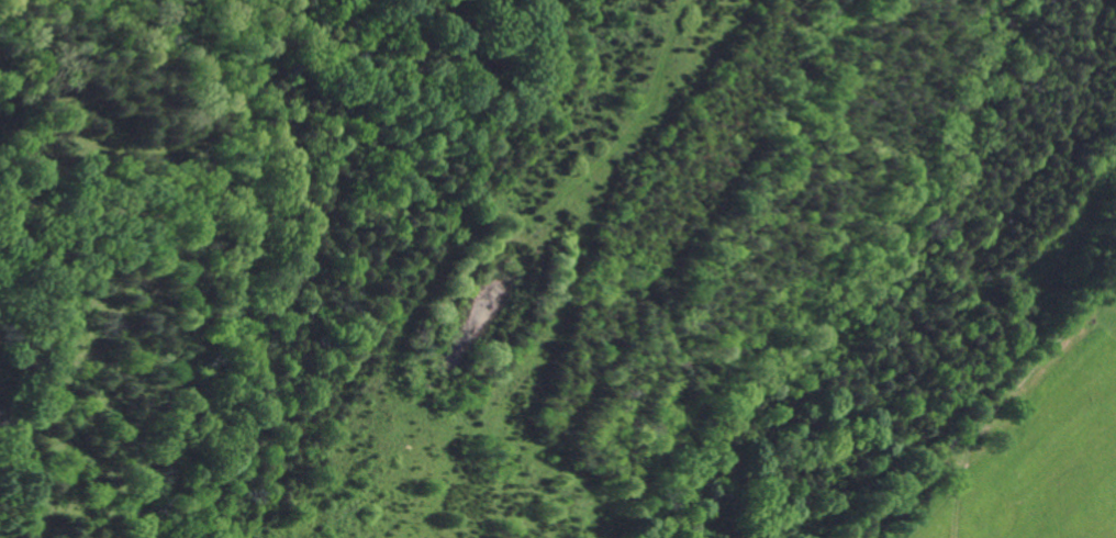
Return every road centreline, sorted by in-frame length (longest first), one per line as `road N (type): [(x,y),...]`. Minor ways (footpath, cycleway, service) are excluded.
road 1 (residential): [(886,537),(1115,279)]

